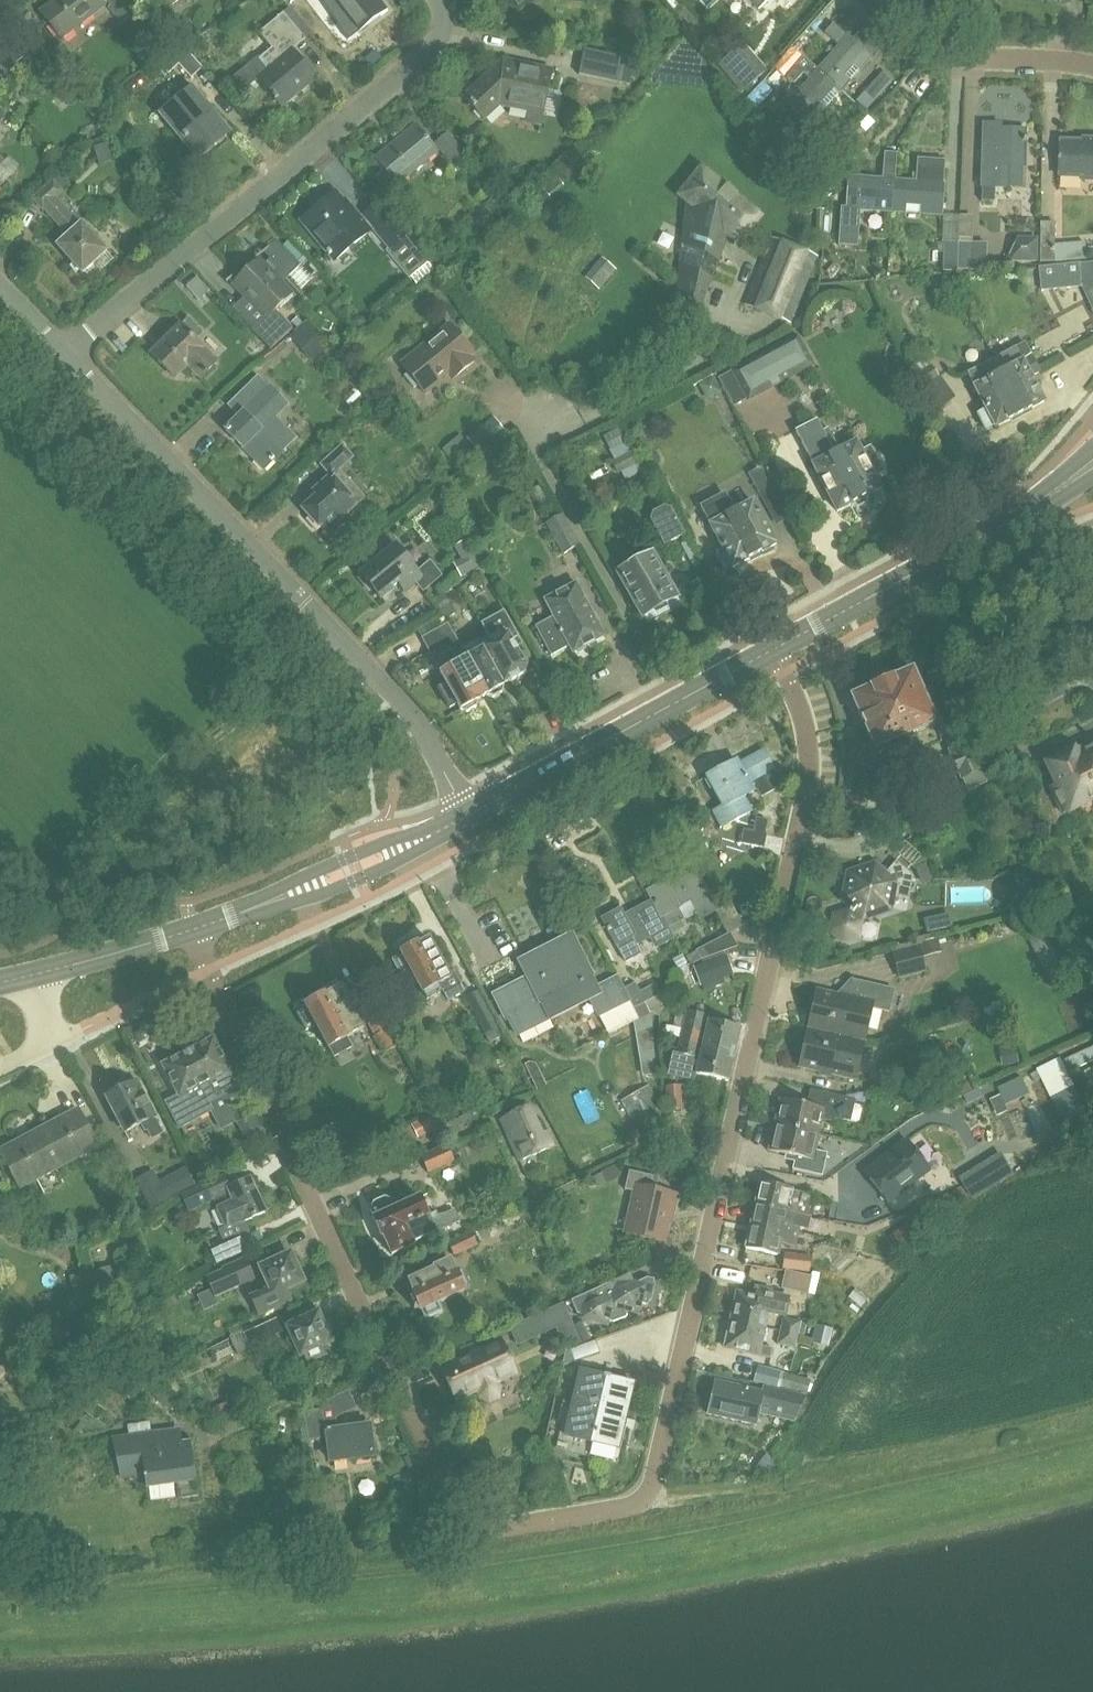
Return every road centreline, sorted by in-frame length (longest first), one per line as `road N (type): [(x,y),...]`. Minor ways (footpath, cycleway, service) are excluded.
road 1 (residential): [(644,1502),(807,788),(805,724),(775,646)]
road 2 (residential): [(644,1502),(471,1533),(204,971),(193,929)]
road 3 (unclassified): [(469,812),(401,705),(66,353)]
road 4 (residential): [(66,353),(439,47),(437,0)]
road 5 (track): [(1092,1432),(644,1502)]
road 6 (tertiary): [(469,812),(775,646)]
road 7 (tertiary): [(775,646),(1062,486)]
road 8 (tertiary): [(233,915),(359,879),(469,812)]
road 9 (tertiary): [(469,812),(311,874),(233,915)]
road 10 (residential): [(1092,66),(955,52),(895,0)]
road 11 (tertiary): [(27,977),(193,929)]

